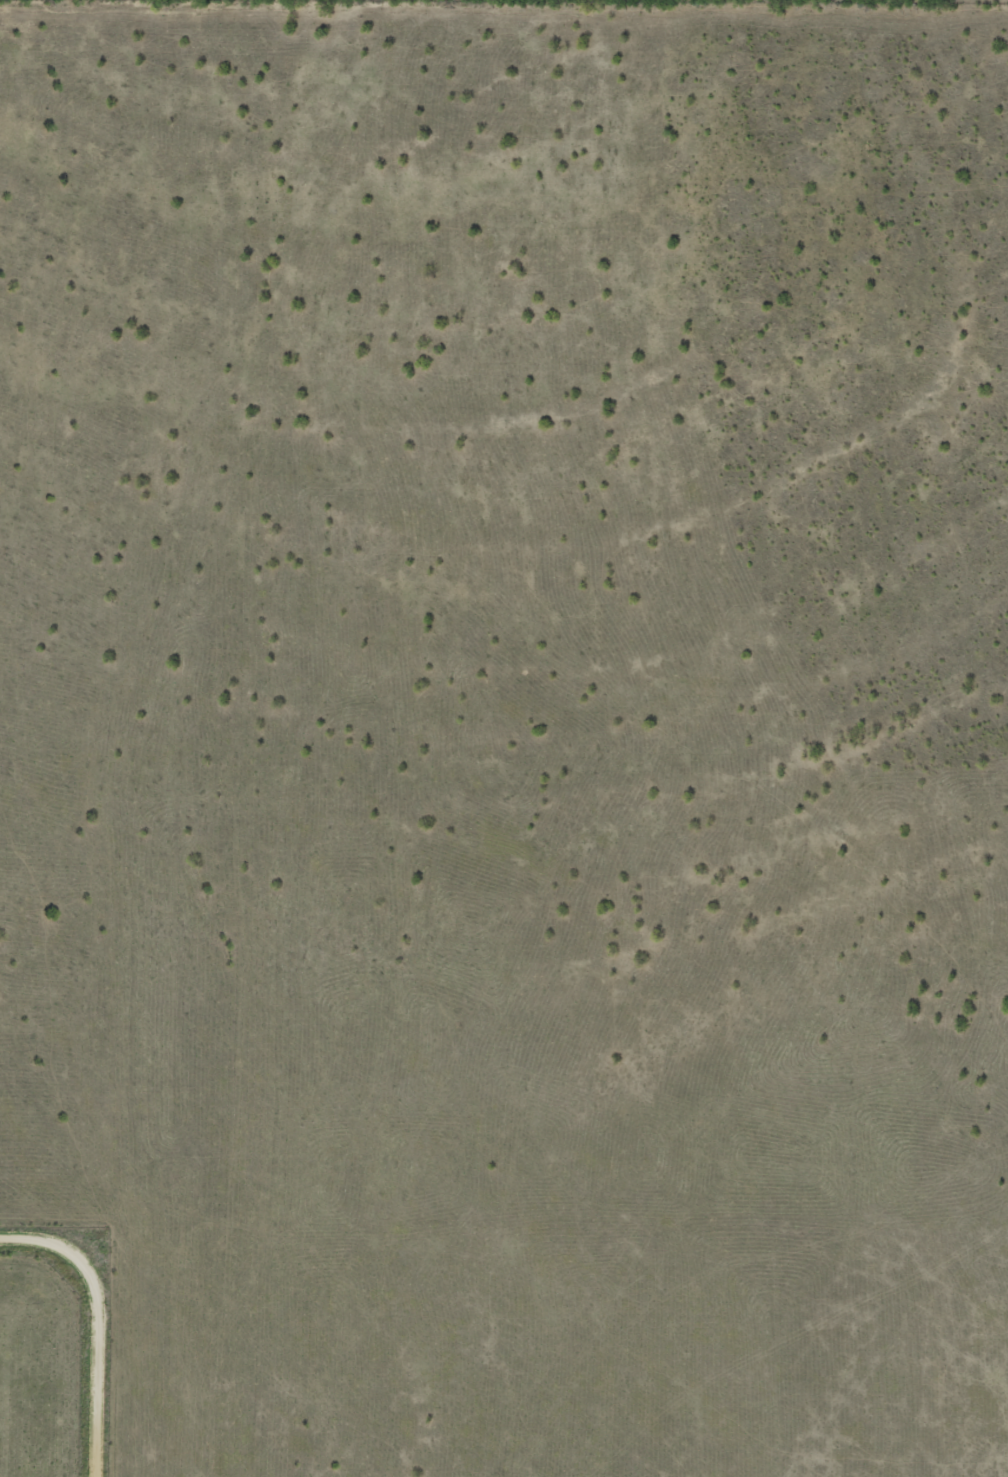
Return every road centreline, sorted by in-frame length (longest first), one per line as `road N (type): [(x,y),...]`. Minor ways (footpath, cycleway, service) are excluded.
road 1 (residential): [(110,1476),(111,1242),(0,1236)]

